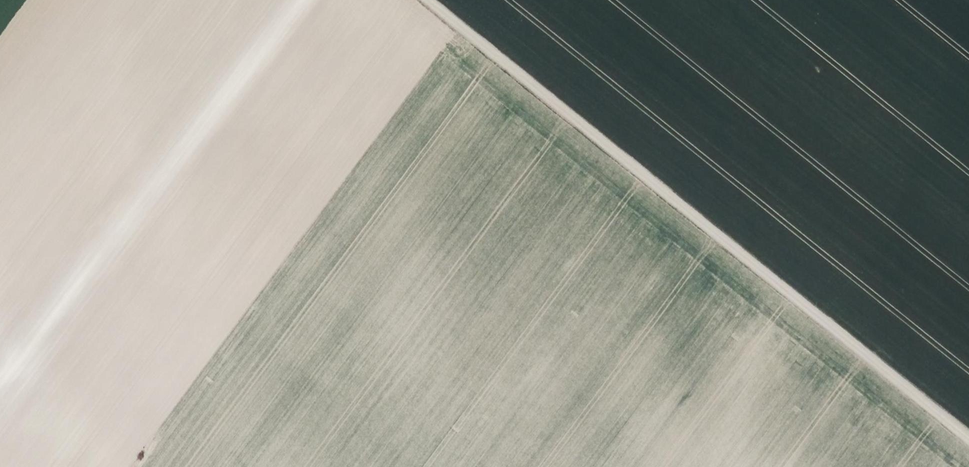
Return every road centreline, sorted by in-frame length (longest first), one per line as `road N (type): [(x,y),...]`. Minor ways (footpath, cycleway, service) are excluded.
road 1 (track): [(427,0),(968,439)]

